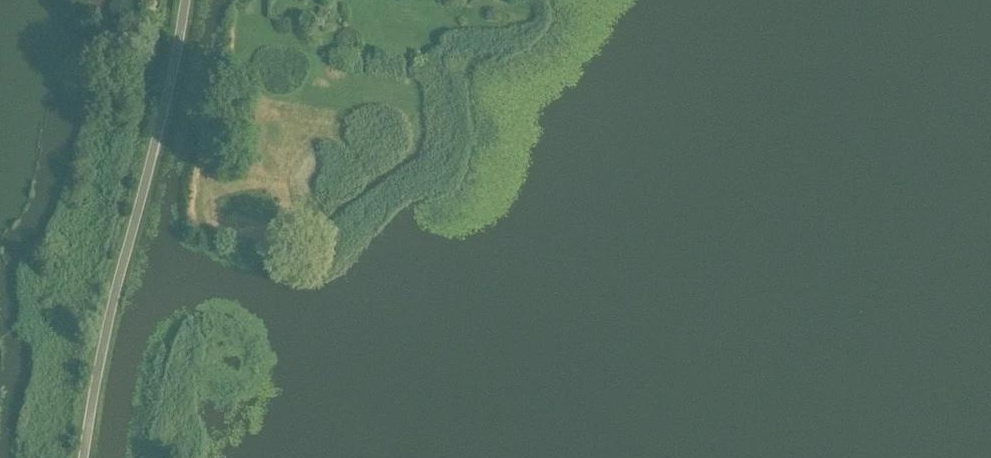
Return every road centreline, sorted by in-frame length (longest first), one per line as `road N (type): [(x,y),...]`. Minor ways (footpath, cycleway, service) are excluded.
road 1 (unclassified): [(85,457),(185,0)]

